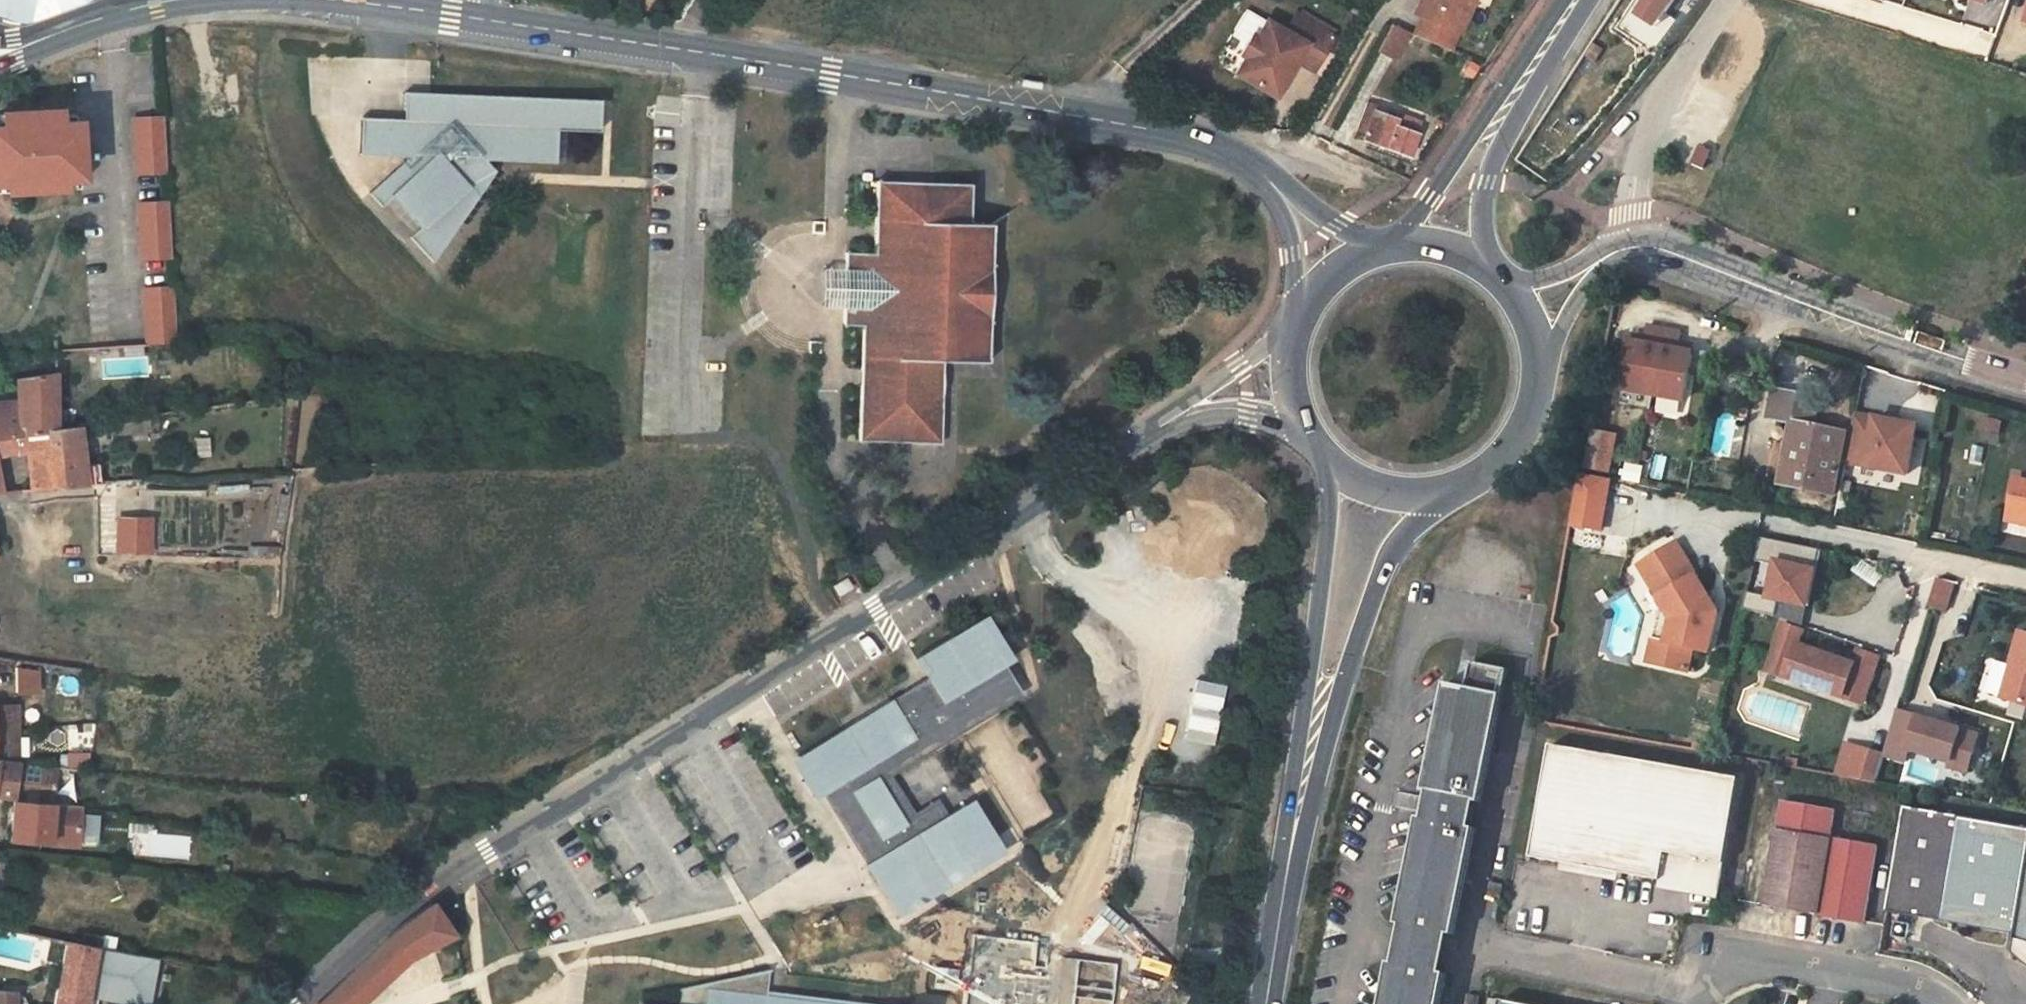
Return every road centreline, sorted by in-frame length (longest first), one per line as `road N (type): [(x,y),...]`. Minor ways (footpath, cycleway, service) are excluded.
road 1 (residential): [(302,1003),(389,921),(467,863),(1172,421)]
road 2 (primary): [(484,19),(1195,139),(1266,177)]
road 3 (unclassified): [(1635,245),(2025,377)]
road 4 (secondary): [(1566,0),(1500,80),(1390,241)]
road 5 (secondary): [(1490,269),(1483,184),(1578,0)]
road 6 (primary): [(1315,723),(1266,1003)]
road 7 (residential): [(1681,1003),(1685,989),(1757,962),(1880,983),(1939,1003)]
road 8 (unclassified): [(1635,245),(1627,209),(1663,93),(1724,0)]
road 9 (residential): [(2025,585),(1764,527)]
road 10 (primary): [(1323,473),(1315,723)]
road 11 (primary): [(1315,723),(1368,605),(1427,502)]
road 12 (primary): [(1427,502),(1496,470),(1521,440),(1540,367)]
road 13 (primary): [(0,55),(177,0)]
road 14 (primary): [(329,0),(484,19)]
road 15 (residential): [(1286,325),(1172,421)]
road 16 (unclassified): [(1540,367),(1610,252)]
road 17 (primary): [(1266,177),(1289,234),(1293,307)]
road 18 (primary): [(1376,246),(1266,177)]

